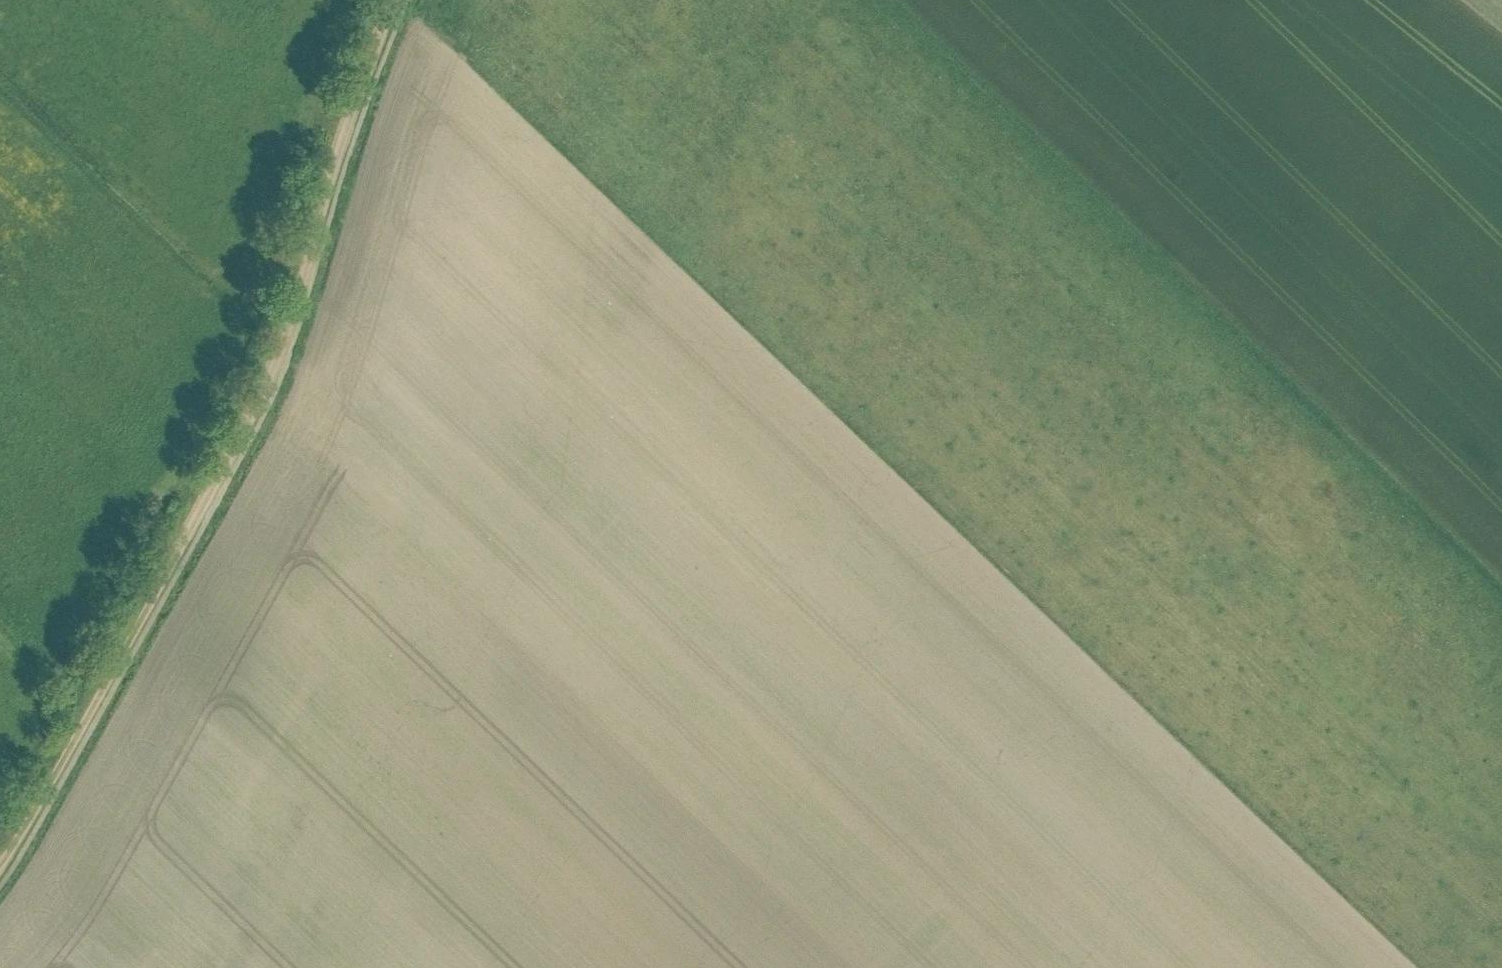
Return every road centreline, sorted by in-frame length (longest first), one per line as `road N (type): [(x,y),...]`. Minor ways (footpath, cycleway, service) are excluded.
road 1 (track): [(0,858),(256,402),(330,165),(393,0)]

